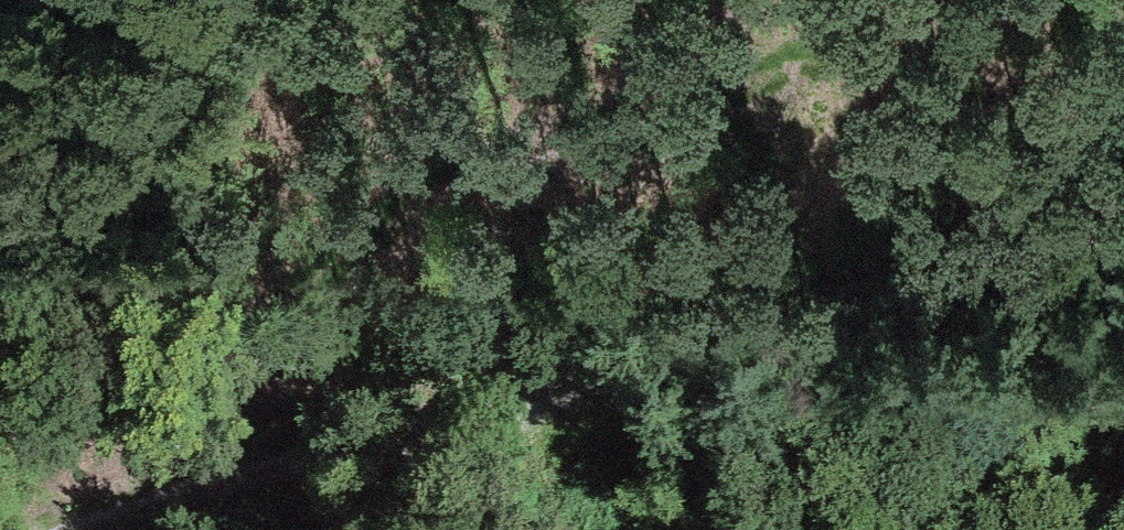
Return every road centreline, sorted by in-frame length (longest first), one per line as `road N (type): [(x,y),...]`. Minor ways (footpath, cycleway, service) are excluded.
road 1 (track): [(101,529),(969,262),(1123,223)]
road 2 (track): [(1123,395),(948,529)]
road 3 (track): [(393,529),(516,402)]

